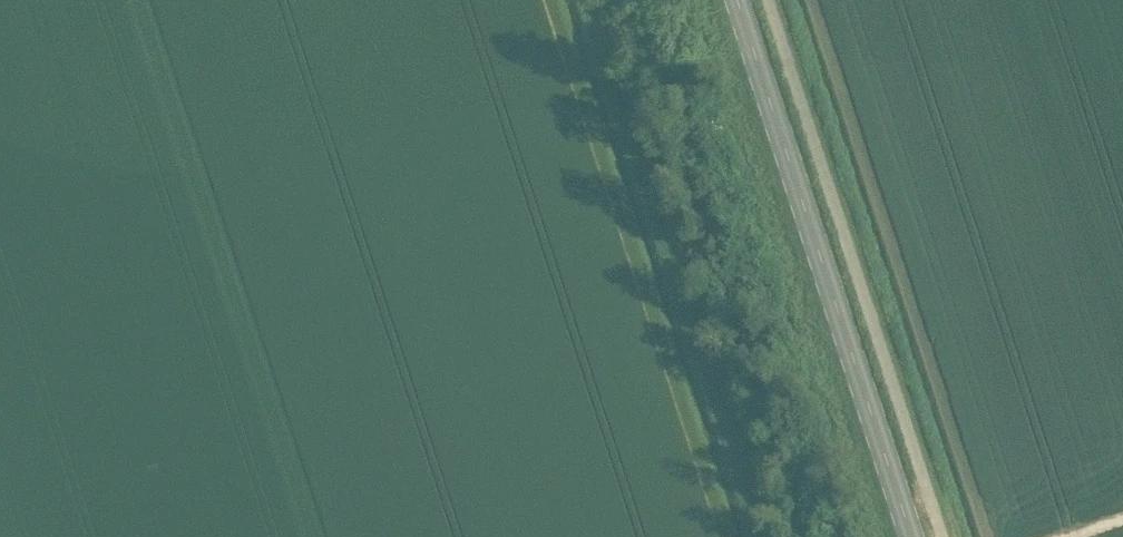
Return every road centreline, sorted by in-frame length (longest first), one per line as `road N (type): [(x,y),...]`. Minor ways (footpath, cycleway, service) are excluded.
road 1 (tertiary): [(907,536),(733,0)]

